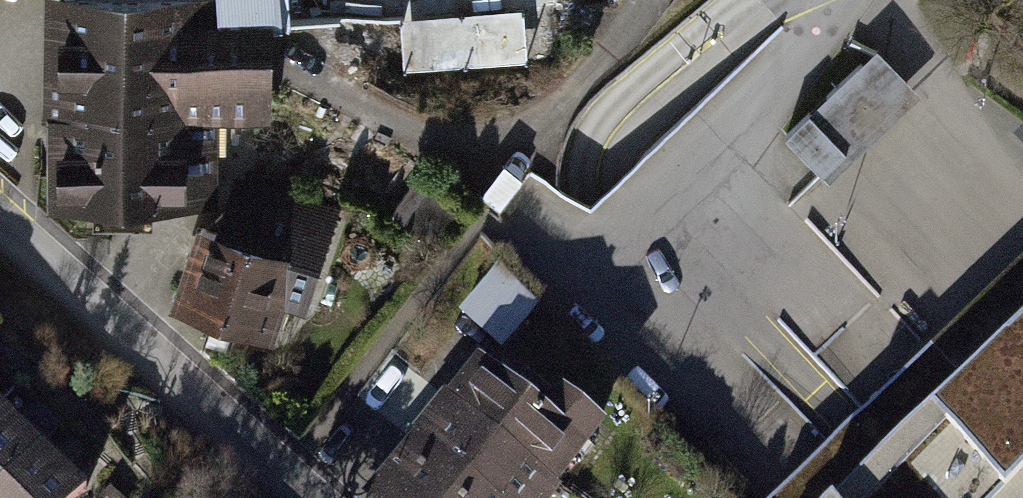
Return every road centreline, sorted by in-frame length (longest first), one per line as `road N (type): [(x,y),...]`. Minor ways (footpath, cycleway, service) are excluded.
road 1 (residential): [(0,226),(303,497)]
road 2 (residential): [(752,0),(604,134),(586,215)]

